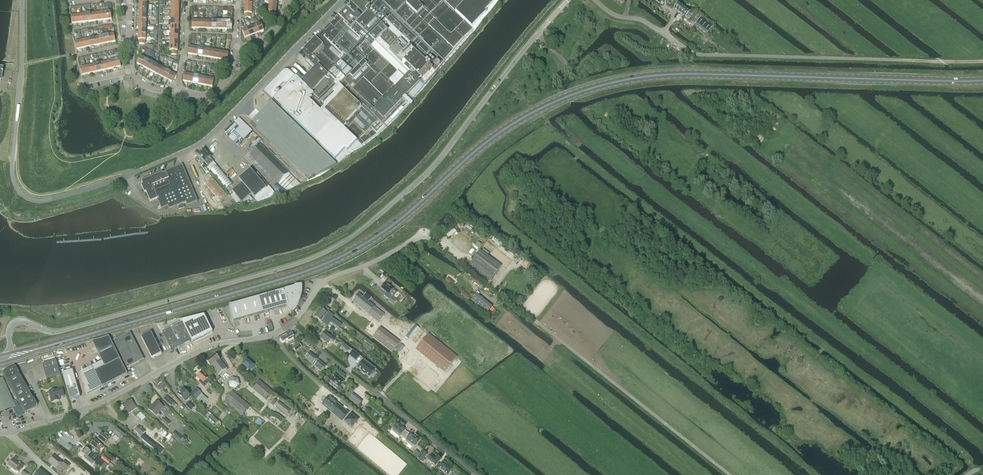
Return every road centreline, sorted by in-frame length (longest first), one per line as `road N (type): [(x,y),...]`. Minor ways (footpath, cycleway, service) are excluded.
road 1 (primary): [(982,80),(692,74),(600,86),(510,126),(345,255),(6,358)]
road 2 (unclassified): [(567,0),(432,167),(353,236),(294,265),(58,332),(16,321),(6,358)]
road 3 (unclassified): [(22,0),(12,169),(18,190),(39,201),(128,176),(199,144),(342,0)]
road 4 (track): [(730,474),(432,240)]
road 5 (unclassified): [(595,0),(699,55),(911,60)]
road 6 (unclassified): [(291,325),(209,346),(86,409),(0,434)]
road 7 (unclassified): [(477,474),(291,325)]

